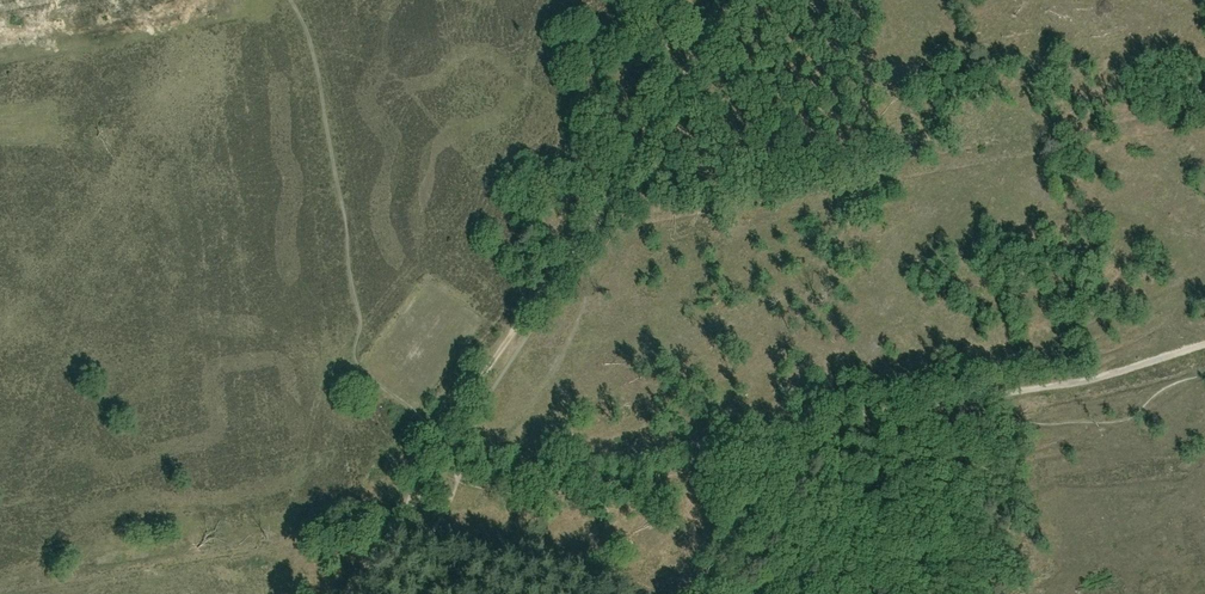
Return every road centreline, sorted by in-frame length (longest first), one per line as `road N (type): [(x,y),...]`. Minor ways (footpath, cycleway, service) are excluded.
road 1 (track): [(732,0),(438,446)]

